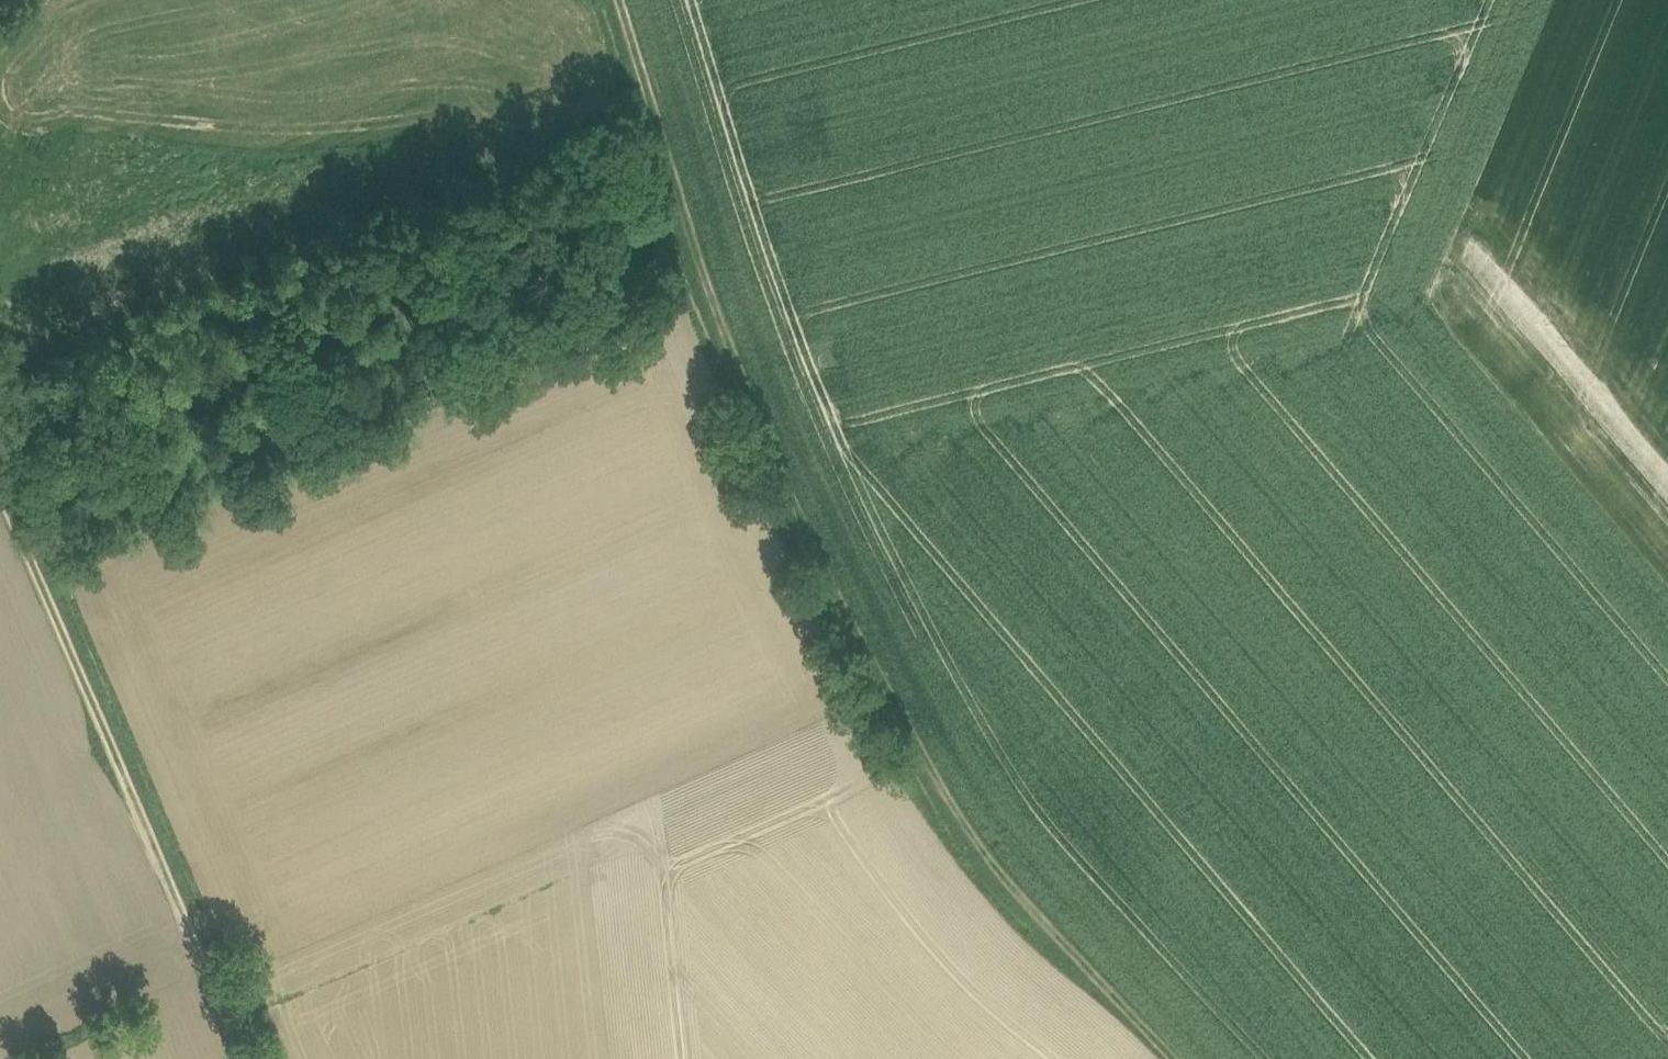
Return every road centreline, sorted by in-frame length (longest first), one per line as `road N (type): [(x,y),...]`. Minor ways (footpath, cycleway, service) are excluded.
road 1 (track): [(1172,1058),(1028,915),(896,721),(745,397),(615,0)]
road 2 (track): [(0,456),(258,1058)]

